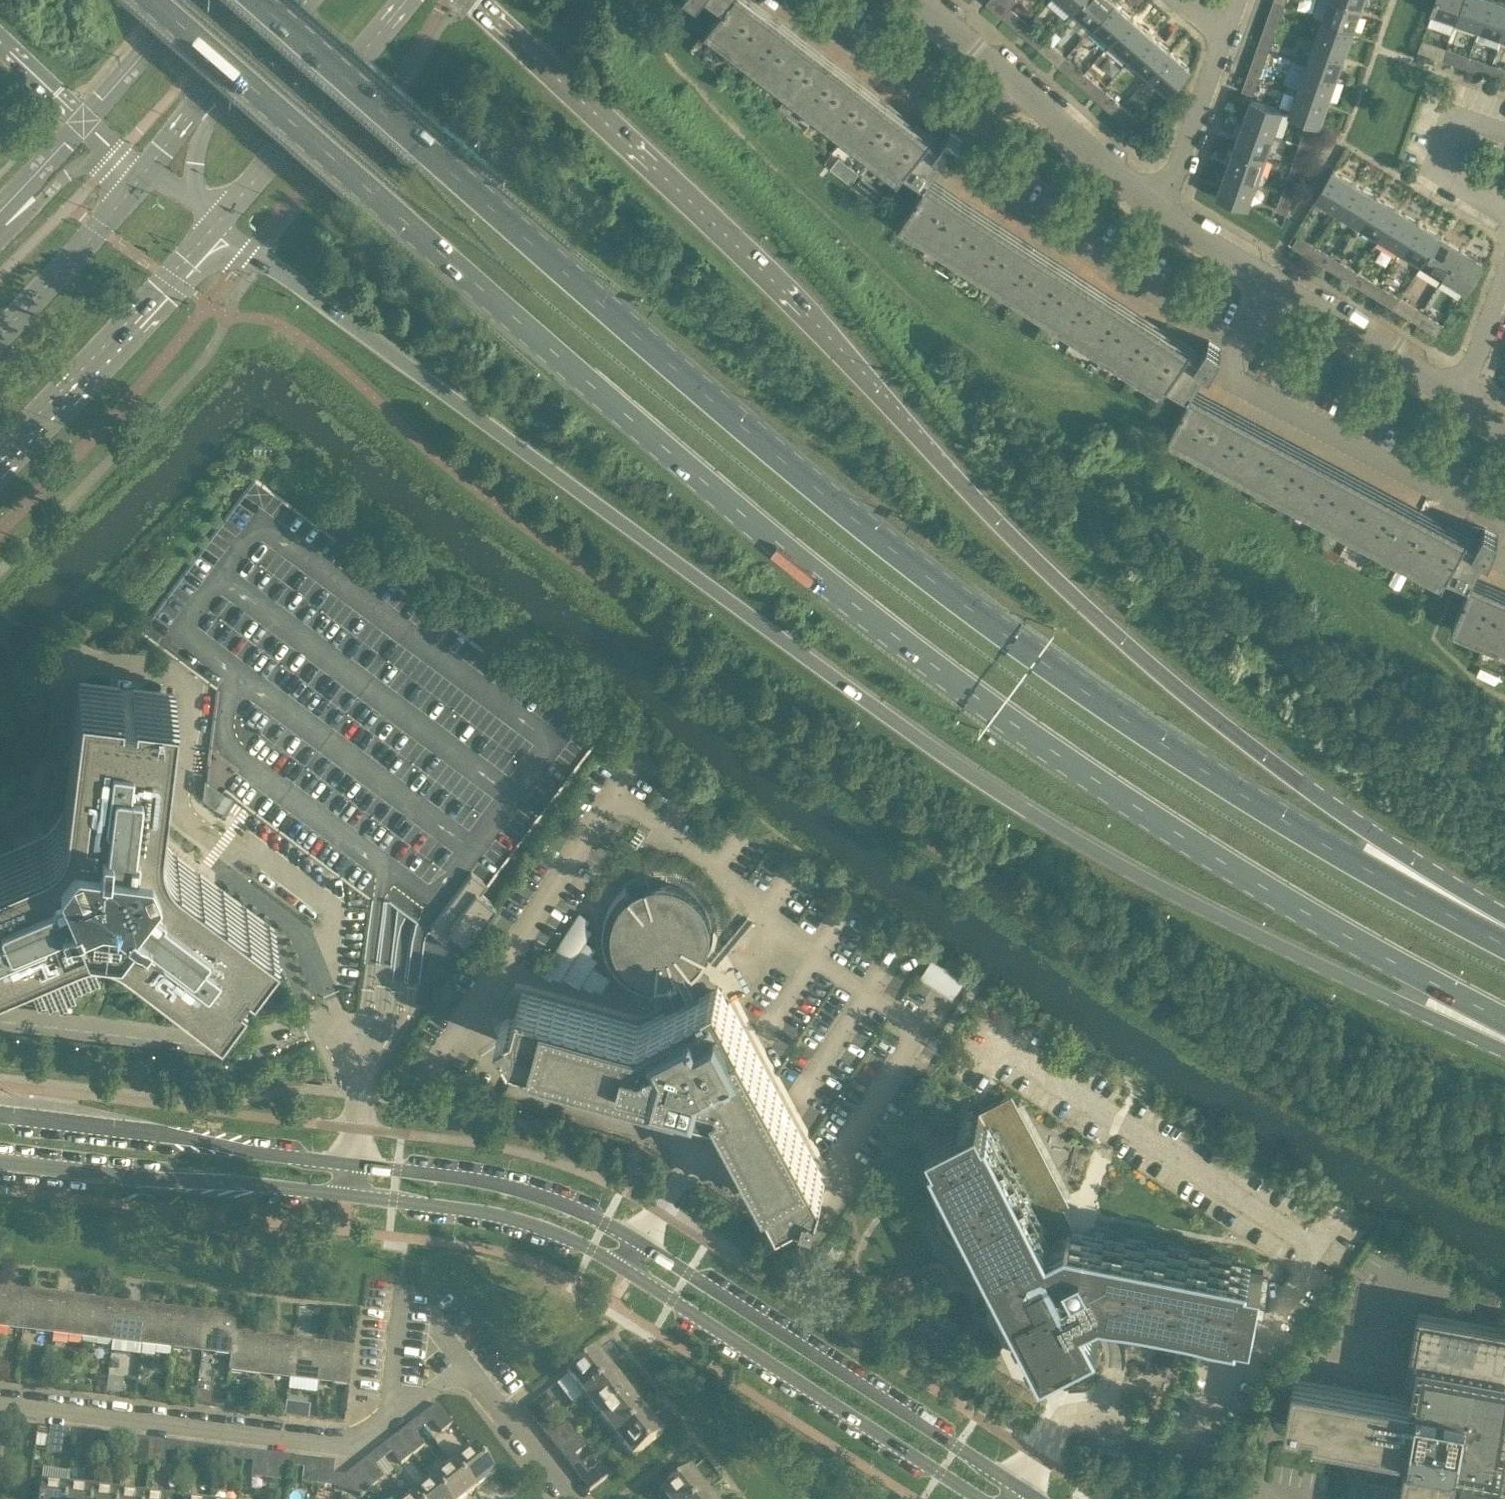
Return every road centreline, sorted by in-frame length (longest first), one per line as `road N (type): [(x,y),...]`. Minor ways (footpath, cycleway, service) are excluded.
road 1 (trunk): [(149,0),(943,676),(1087,778),(1324,927),(1504,1017)]
road 2 (trunk): [(1504,944),(1202,769),(973,605),(421,150),(253,0)]
road 3 (trunk): [(218,229),(819,673),(1048,831),(1236,926),(1504,1042)]
road 4 (trunk): [(1504,922),(1320,798),(1143,660),(1002,528),(757,261),(472,0)]
road 5 (residential): [(570,1498),(473,1379),(451,1381),(363,1441),(0,1400)]
road 6 (tertiary): [(1017,1485),(643,1243)]
road 7 (tertiary): [(628,1273),(978,1498)]
road 8 (tertiary): [(350,1163),(0,1114)]
road 9 (tertiary): [(0,1162),(347,1195)]
road 10 (residential): [(1162,211),(1272,269),(1458,388)]
road 11 (residential): [(917,0),(1162,211)]
road 12 (secondary): [(0,467),(218,229)]
road 13 (tertiary): [(643,1243),(517,1189),(350,1163)]
road 14 (tertiary): [(218,229),(411,0)]
road 15 (tertiary): [(347,1195),(528,1223),(628,1273)]
road 16 (secondary): [(149,174),(0,343)]
road 17 (trunk): [(273,28),(204,139),(198,213)]
road 18 (trunk): [(0,43),(149,174)]
road 19 (secondary): [(273,28),(149,174)]
road 20 (residential): [(1162,211),(1227,38)]
road 21 (residential): [(1458,388),(1504,273)]

